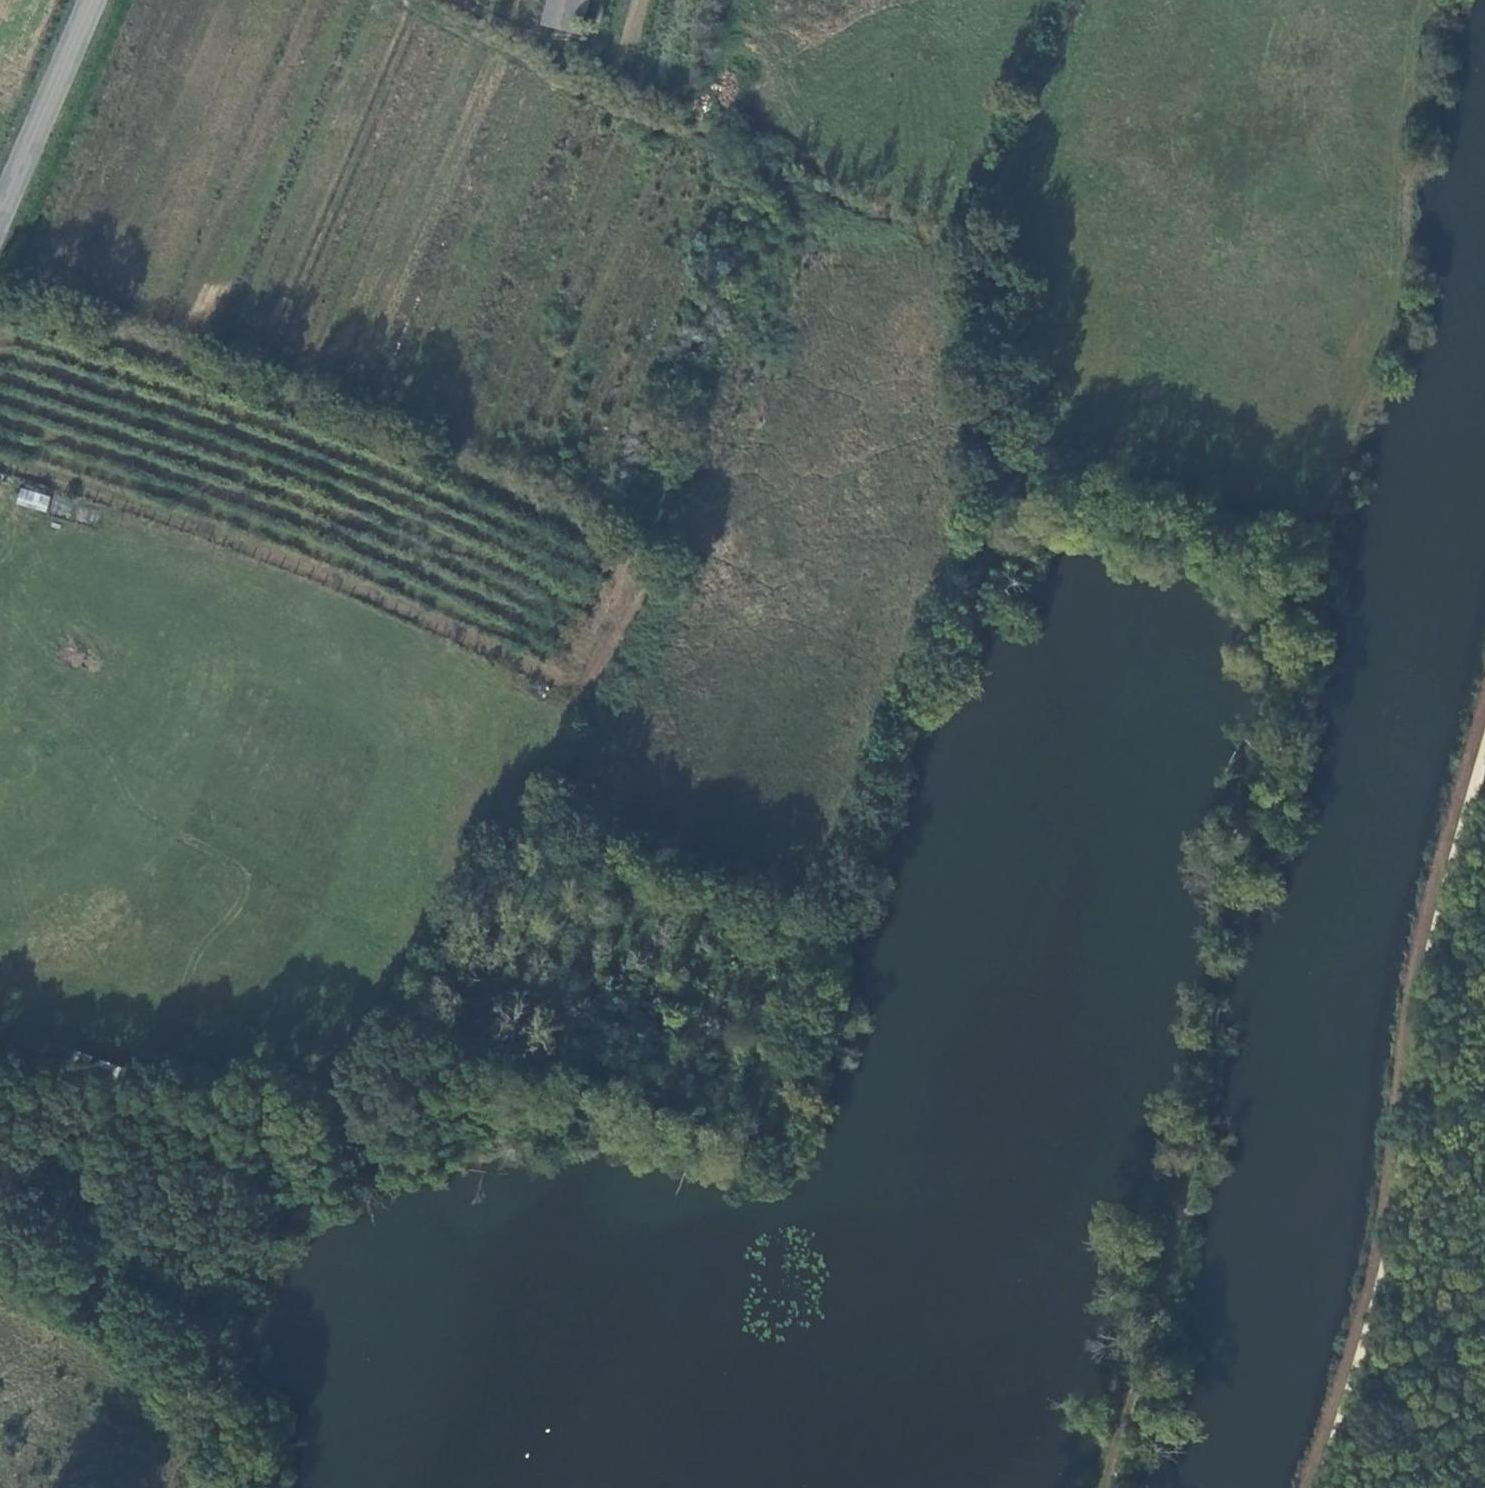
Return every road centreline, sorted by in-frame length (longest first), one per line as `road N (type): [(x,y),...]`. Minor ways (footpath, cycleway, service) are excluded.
road 1 (track): [(1116,1487),(1188,1181)]
road 2 (tertiary): [(0,197),(87,0)]

